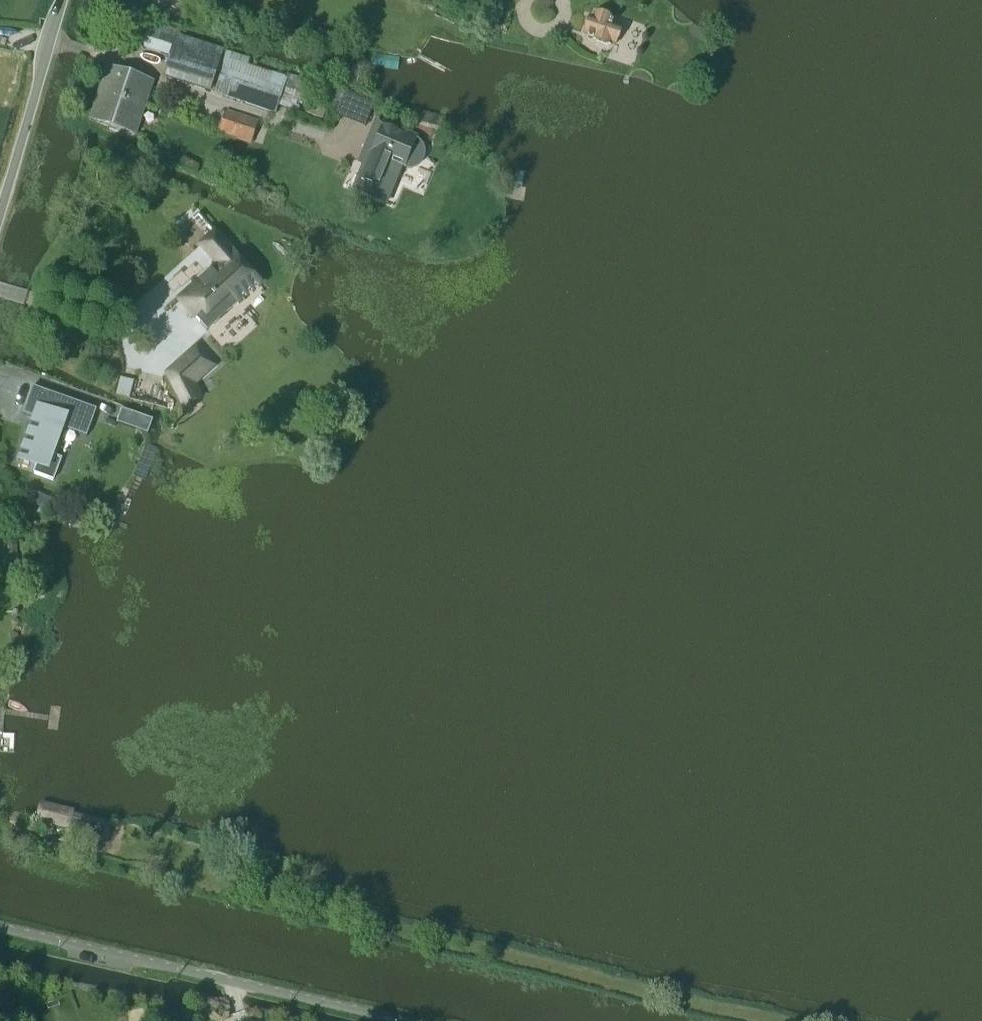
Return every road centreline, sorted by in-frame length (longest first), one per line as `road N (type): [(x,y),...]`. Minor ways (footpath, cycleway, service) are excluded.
road 1 (residential): [(392,1020),(0,928)]
road 2 (unclassified): [(0,213),(63,0)]

